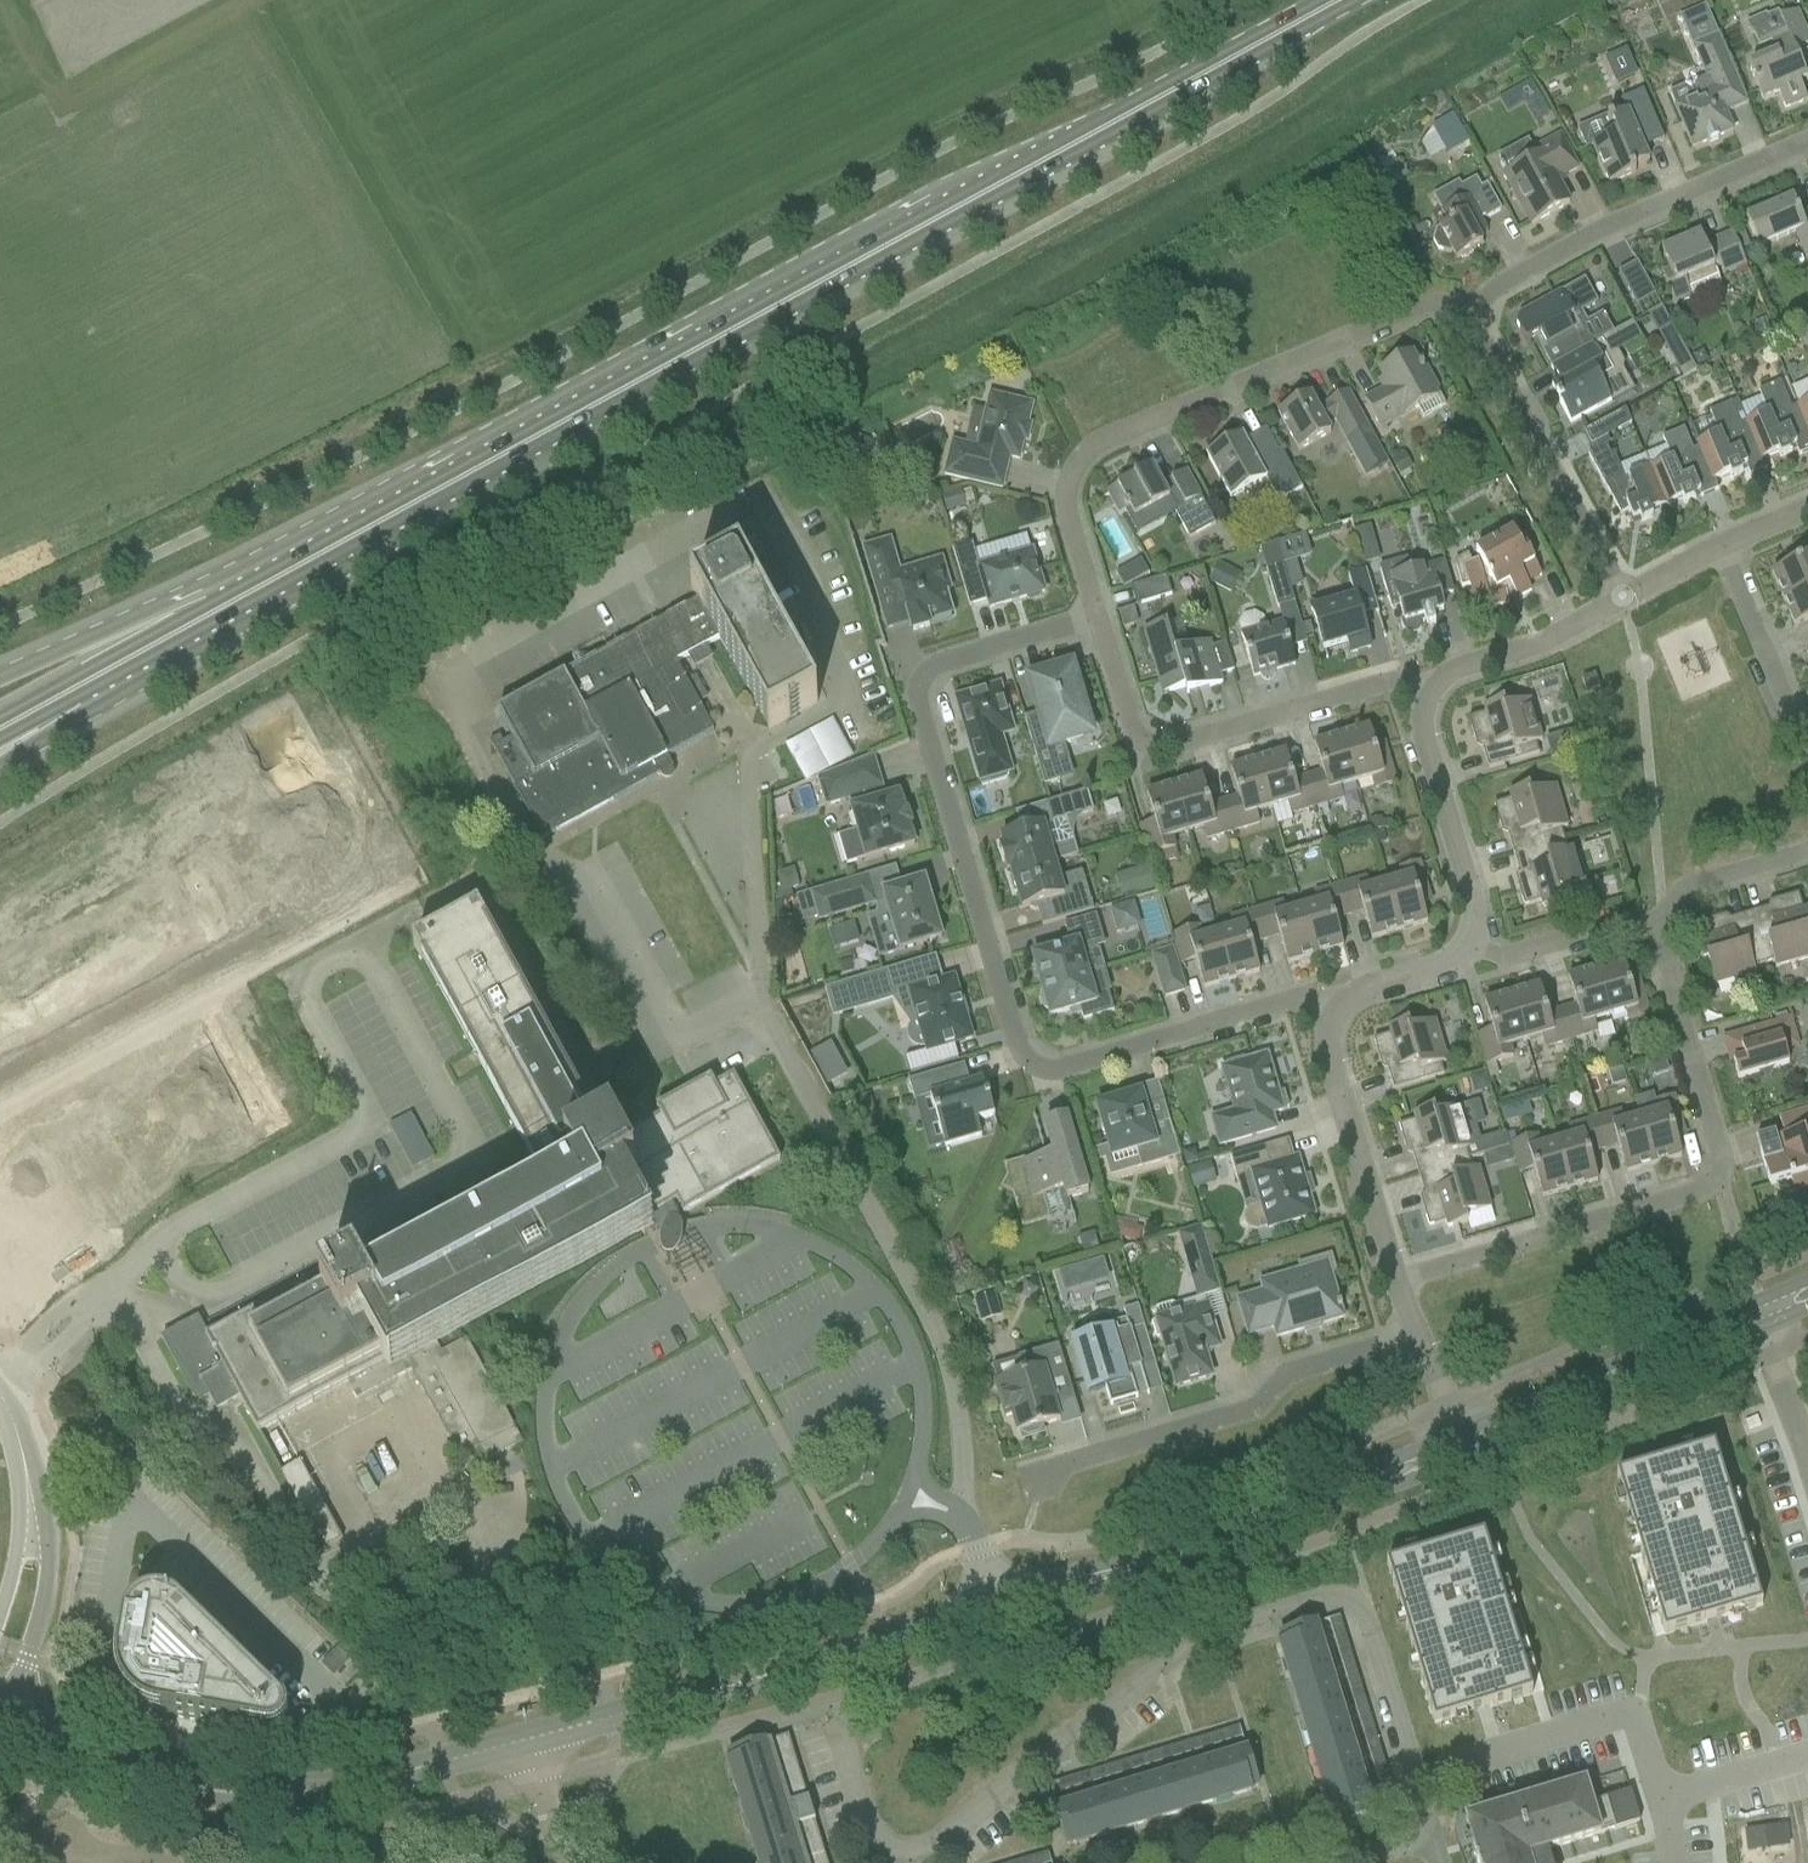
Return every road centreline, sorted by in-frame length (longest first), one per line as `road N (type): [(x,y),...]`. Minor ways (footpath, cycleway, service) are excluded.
road 1 (primary): [(311,567),(1321,0)]
road 2 (residential): [(1336,1018),(1291,1009),(1062,1059),(1035,1054),(1015,1027),(924,715),(926,683),(954,659),(1094,616)]
road 3 (residential): [(896,1862),(954,1838),(1180,1649),(1231,1623),(1319,1597),(1343,1598),(1370,1624),(1427,1799),(1431,1838)]
road 4 (residential): [(1394,1274),(1711,1180),(1646,921)]
road 5 (residential): [(1094,616),(1066,508),(1073,473),(1101,443),(1419,308),(1439,303),(1476,312)]
road 6 (unclassified): [(964,1519),(957,1413),(940,1347),(764,1019)]
road 7 (tertiary): [(0,1728),(154,1781),(249,1793),(377,1780),(527,1742)]
road 8 (residential): [(1031,1513),(1045,1470),(1237,1410),(1304,1361),(1415,1334)]
road 9 (residential): [(1431,699),(1386,691),(1173,746),(1146,745),(1129,726),(1094,616)]
road 10 (tertiary): [(527,1742),(889,1640)]
road 11 (residential): [(1476,312),(1488,291),(1513,278),(1807,144)]
road 12 (primary): [(311,567),(196,584),(0,673)]
road 13 (residential): [(1622,599),(1481,340),(1476,312)]
road 14 (primary): [(68,698),(311,567)]
road 15 (residential): [(1336,1018),(1331,1056),(1394,1274)]
road 16 (residential): [(1431,699),(1428,732),(1474,917),(1463,947)]
road 17 (tertiary): [(1120,1571),(1354,1485)]
road 18 (residential): [(1807,768),(1728,548)]
road 19 (residential): [(1622,599),(1554,644),(1453,679),(1431,699)]
road 20 (residential): [(1463,947),(1499,957),(1646,921)]
road 21 (residential): [(0,1696),(32,1643),(48,1560),(37,1520)]
road 22 (residential): [(1646,921),(1665,905),(1807,858)]
road 23 (residential): [(836,1716),(879,1859),(895,1862)]
road 24 (residential): [(1463,947),(1437,968),(1373,990),(1336,1018)]
road 25 (residential): [(1668,1801),(1807,1756)]
road 26 (residential): [(37,1520),(25,1449),(0,1385)]
road 27 (residential): [(1807,1458),(1766,1326)]
road 28 (unclassified): [(561,1862),(527,1742)]
road 29 (tertiary): [(1007,1617),(1075,1596),(1120,1571)]
road 30 (tertiary): [(1120,1571),(1000,1595)]
road 31 (tertiary): [(1757,1301),(1651,1362)]
road 32 (tertiary): [(1651,1362),(1693,1356),(1766,1326)]
road 33 (tertiary): [(889,1640),(922,1641),(1007,1617)]
road 34 (tertiary): [(1000,1595),(919,1619),(889,1640)]

